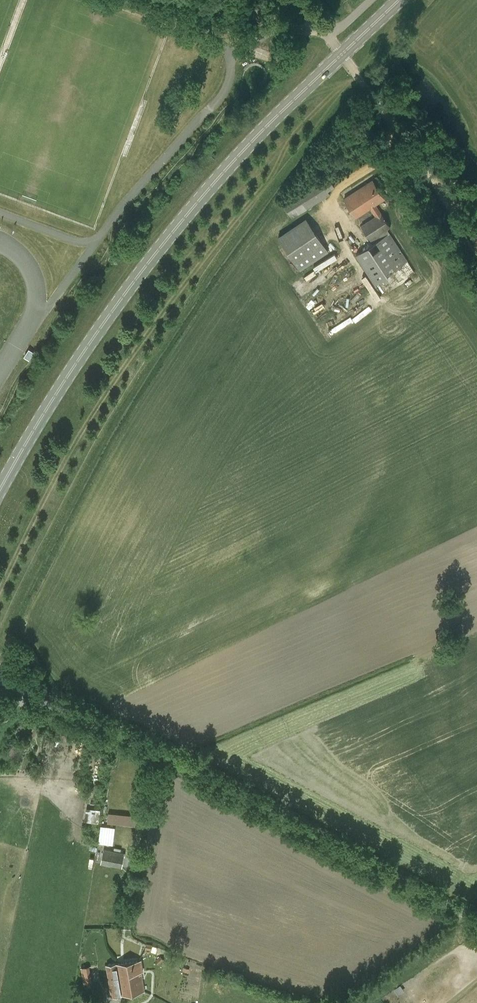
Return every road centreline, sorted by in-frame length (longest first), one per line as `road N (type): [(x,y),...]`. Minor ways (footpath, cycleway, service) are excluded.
road 1 (primary): [(0,488),(69,376),(182,220),(342,53)]
road 2 (unclassified): [(476,917),(117,725),(28,694)]

